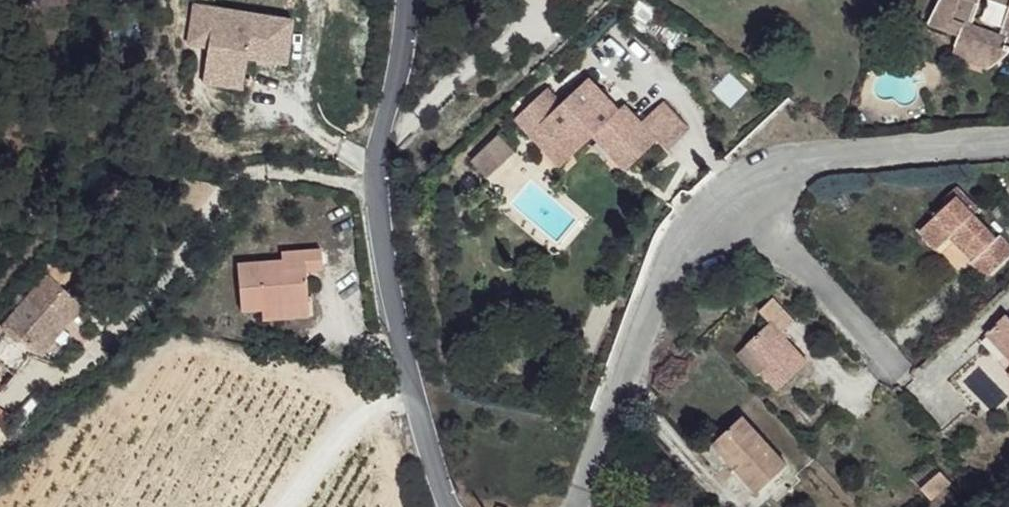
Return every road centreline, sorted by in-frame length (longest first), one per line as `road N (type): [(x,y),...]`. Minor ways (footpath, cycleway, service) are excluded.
road 1 (residential): [(453,506),(413,389),(367,193),(405,35),(400,0)]

